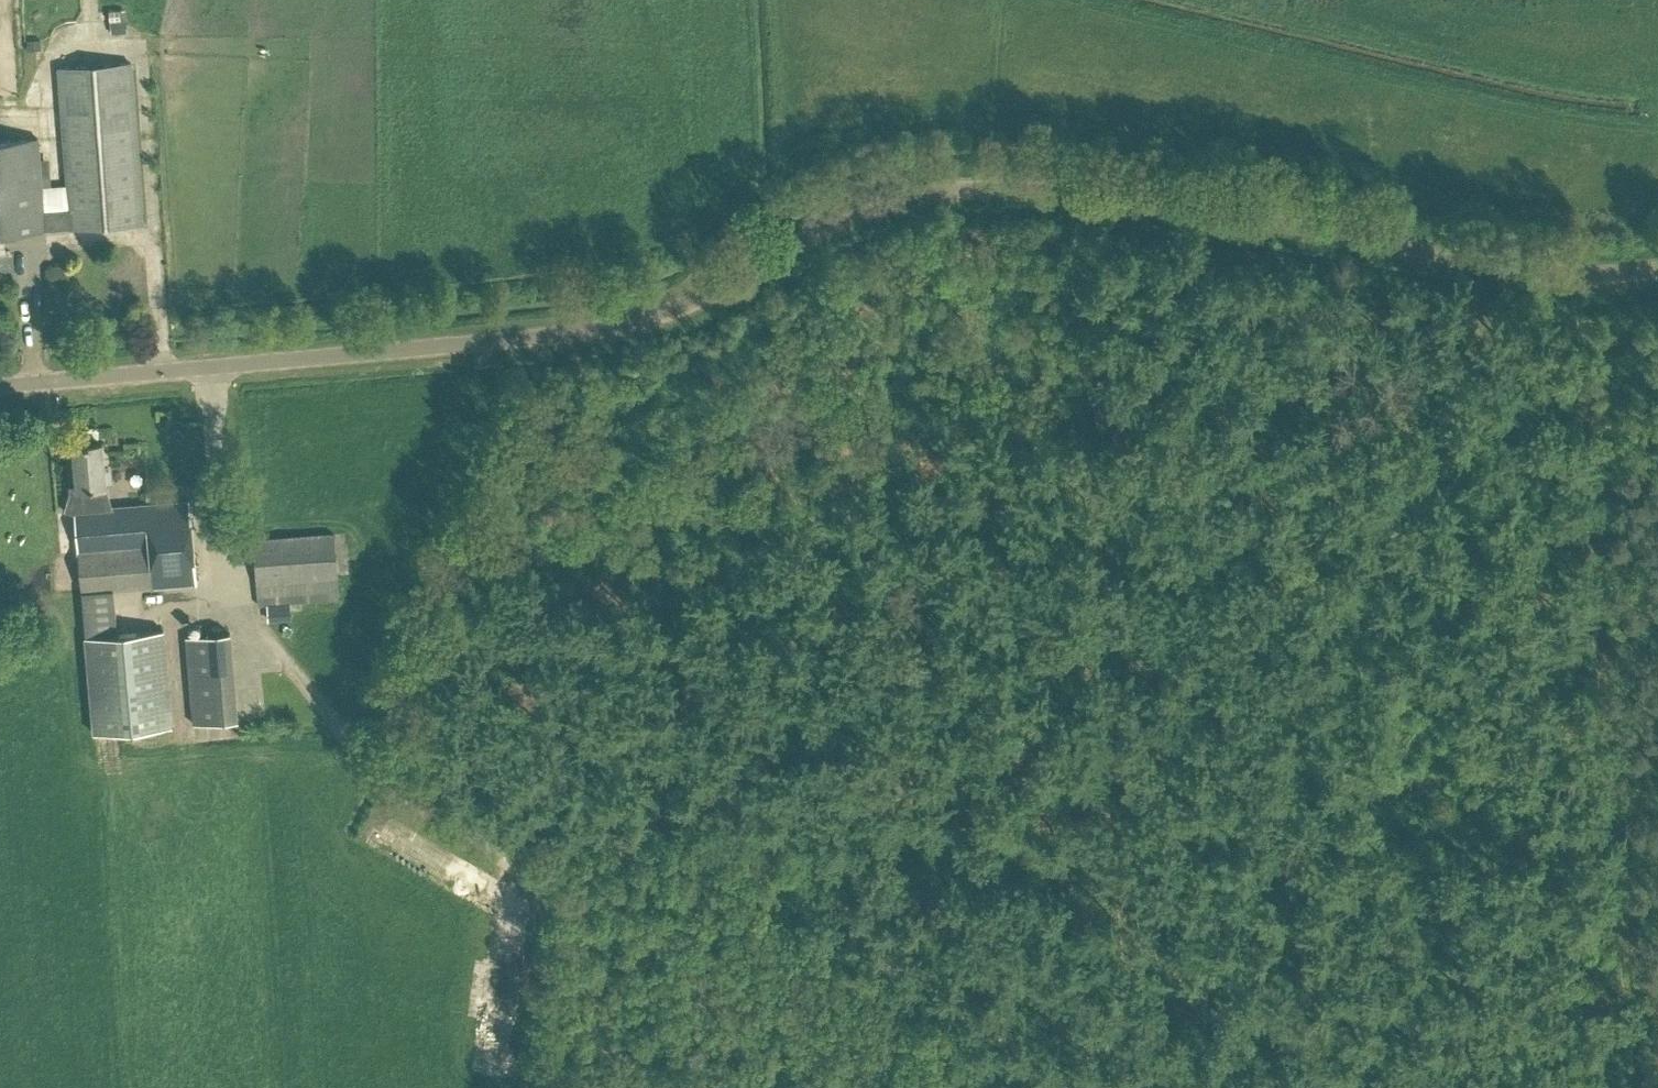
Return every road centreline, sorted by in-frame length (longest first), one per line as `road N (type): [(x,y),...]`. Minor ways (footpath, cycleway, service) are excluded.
road 1 (unclassified): [(0,386),(583,329),(695,300),(851,213),(950,186),(1067,189),(1573,273),(1657,266)]
road 2 (track): [(1067,189),(1109,795)]
road 3 (track): [(1573,273),(1611,756)]

